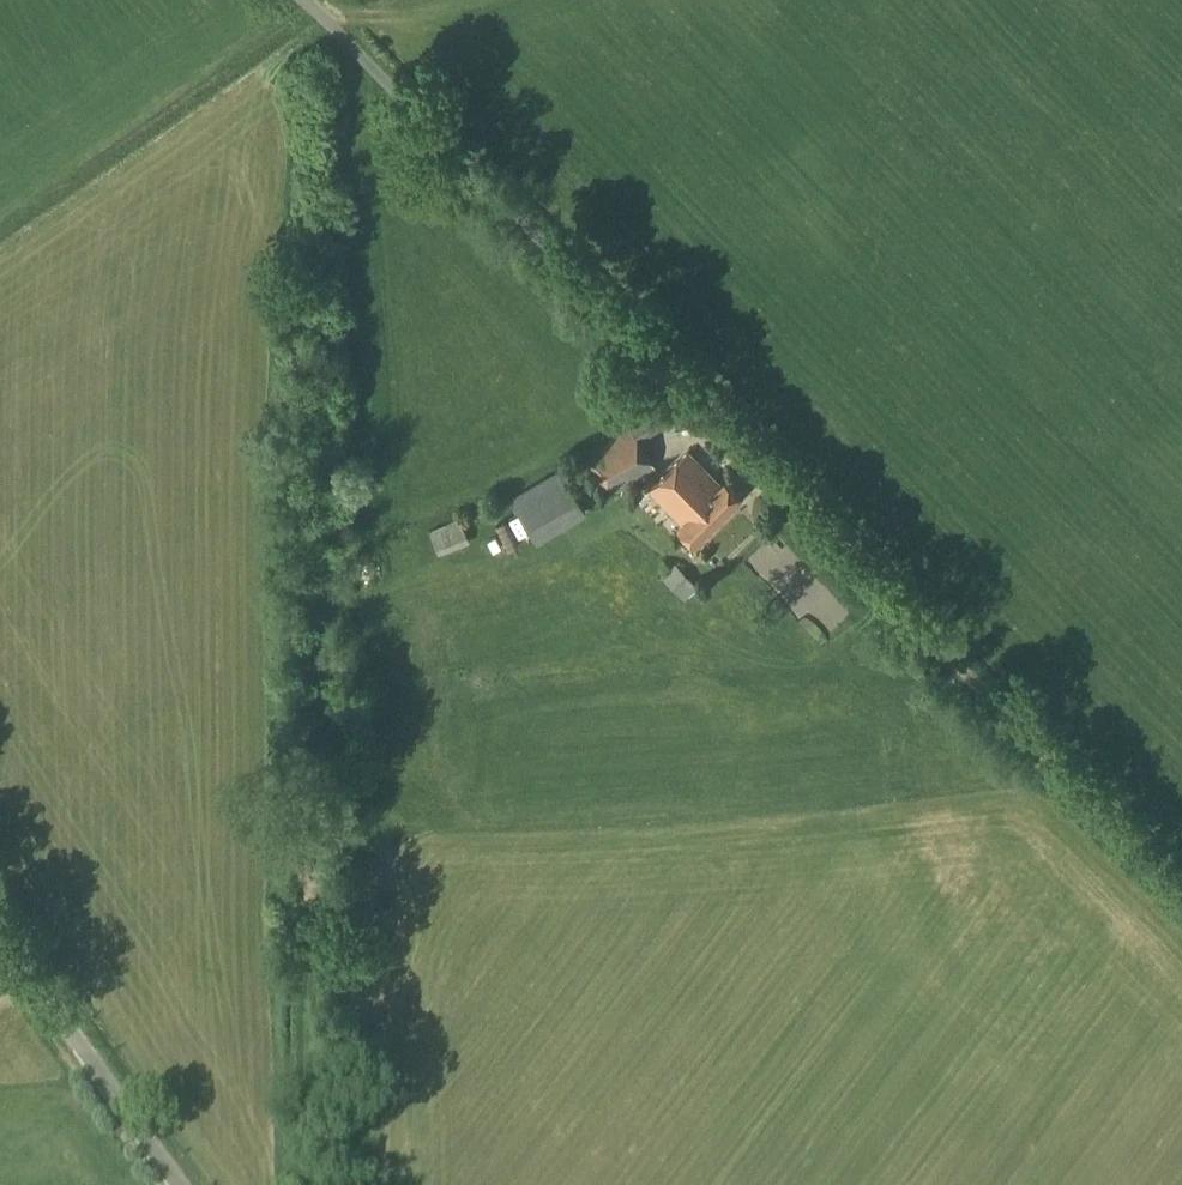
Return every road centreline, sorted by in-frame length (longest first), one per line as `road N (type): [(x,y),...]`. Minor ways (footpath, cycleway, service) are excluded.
road 1 (track): [(1181,894),(737,427)]
road 2 (unclassified): [(737,427),(330,0)]
road 3 (unclassified): [(180,1184),(0,934)]

